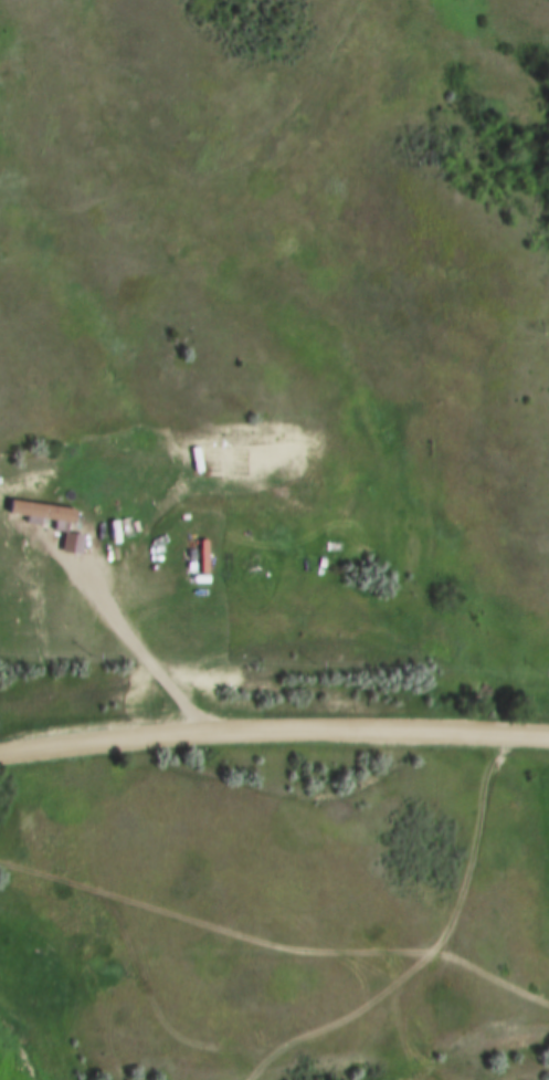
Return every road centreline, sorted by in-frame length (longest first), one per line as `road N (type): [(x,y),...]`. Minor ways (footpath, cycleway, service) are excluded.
road 1 (residential): [(0,760),(218,734),(548,741)]

